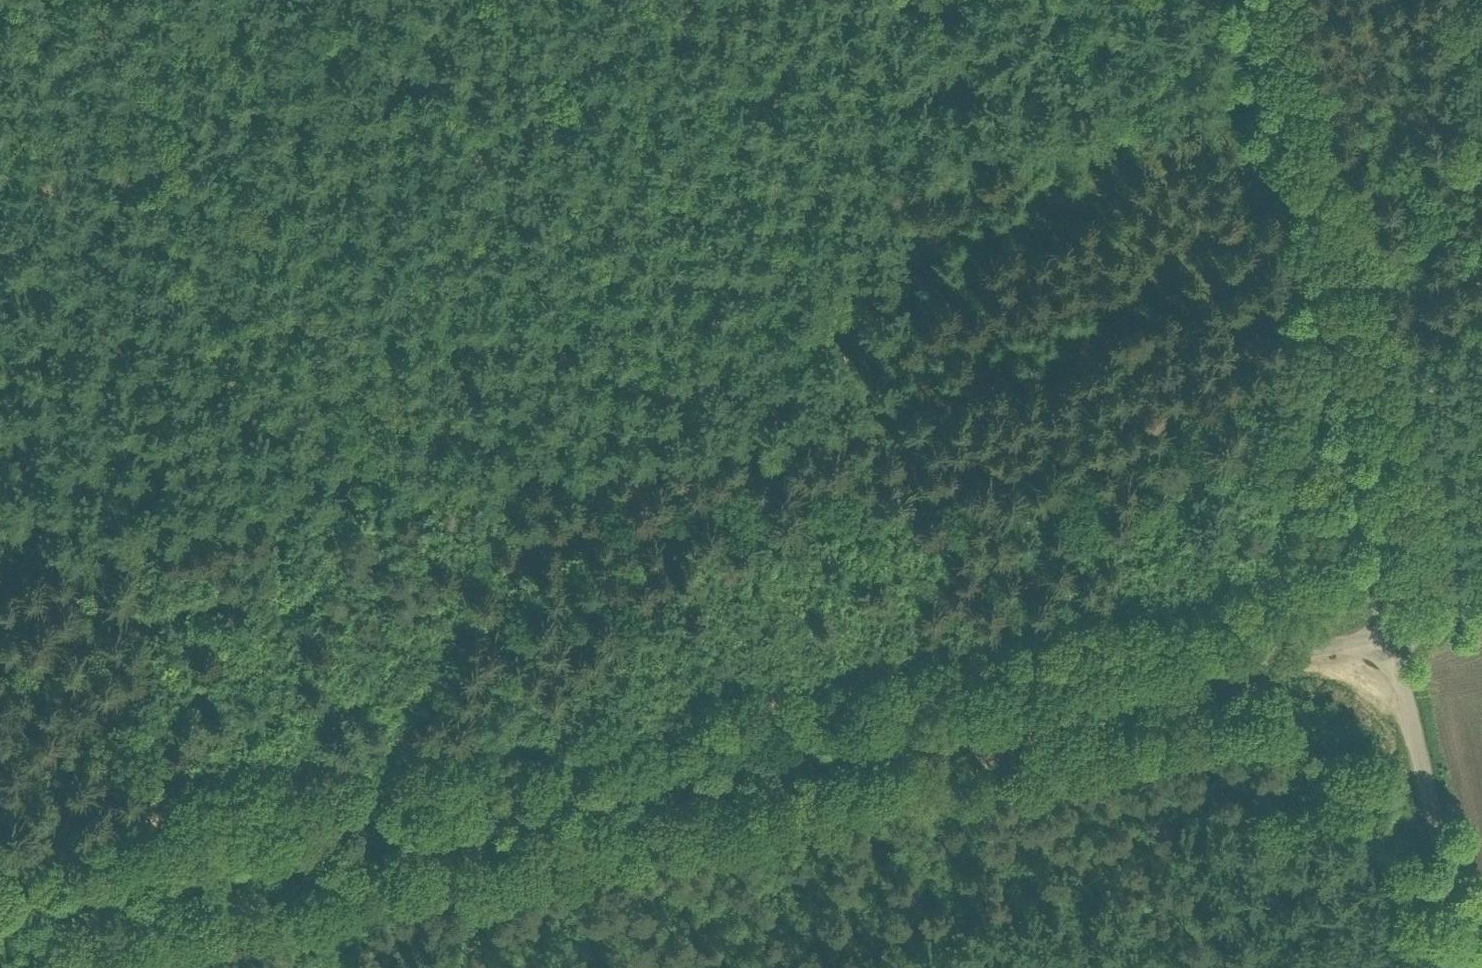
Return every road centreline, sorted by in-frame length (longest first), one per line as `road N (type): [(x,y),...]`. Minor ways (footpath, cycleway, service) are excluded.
road 1 (residential): [(1387,638),(0,913)]
road 2 (unclassified): [(1271,0),(1387,638)]
road 3 (unclassified): [(1387,638),(1475,967)]

